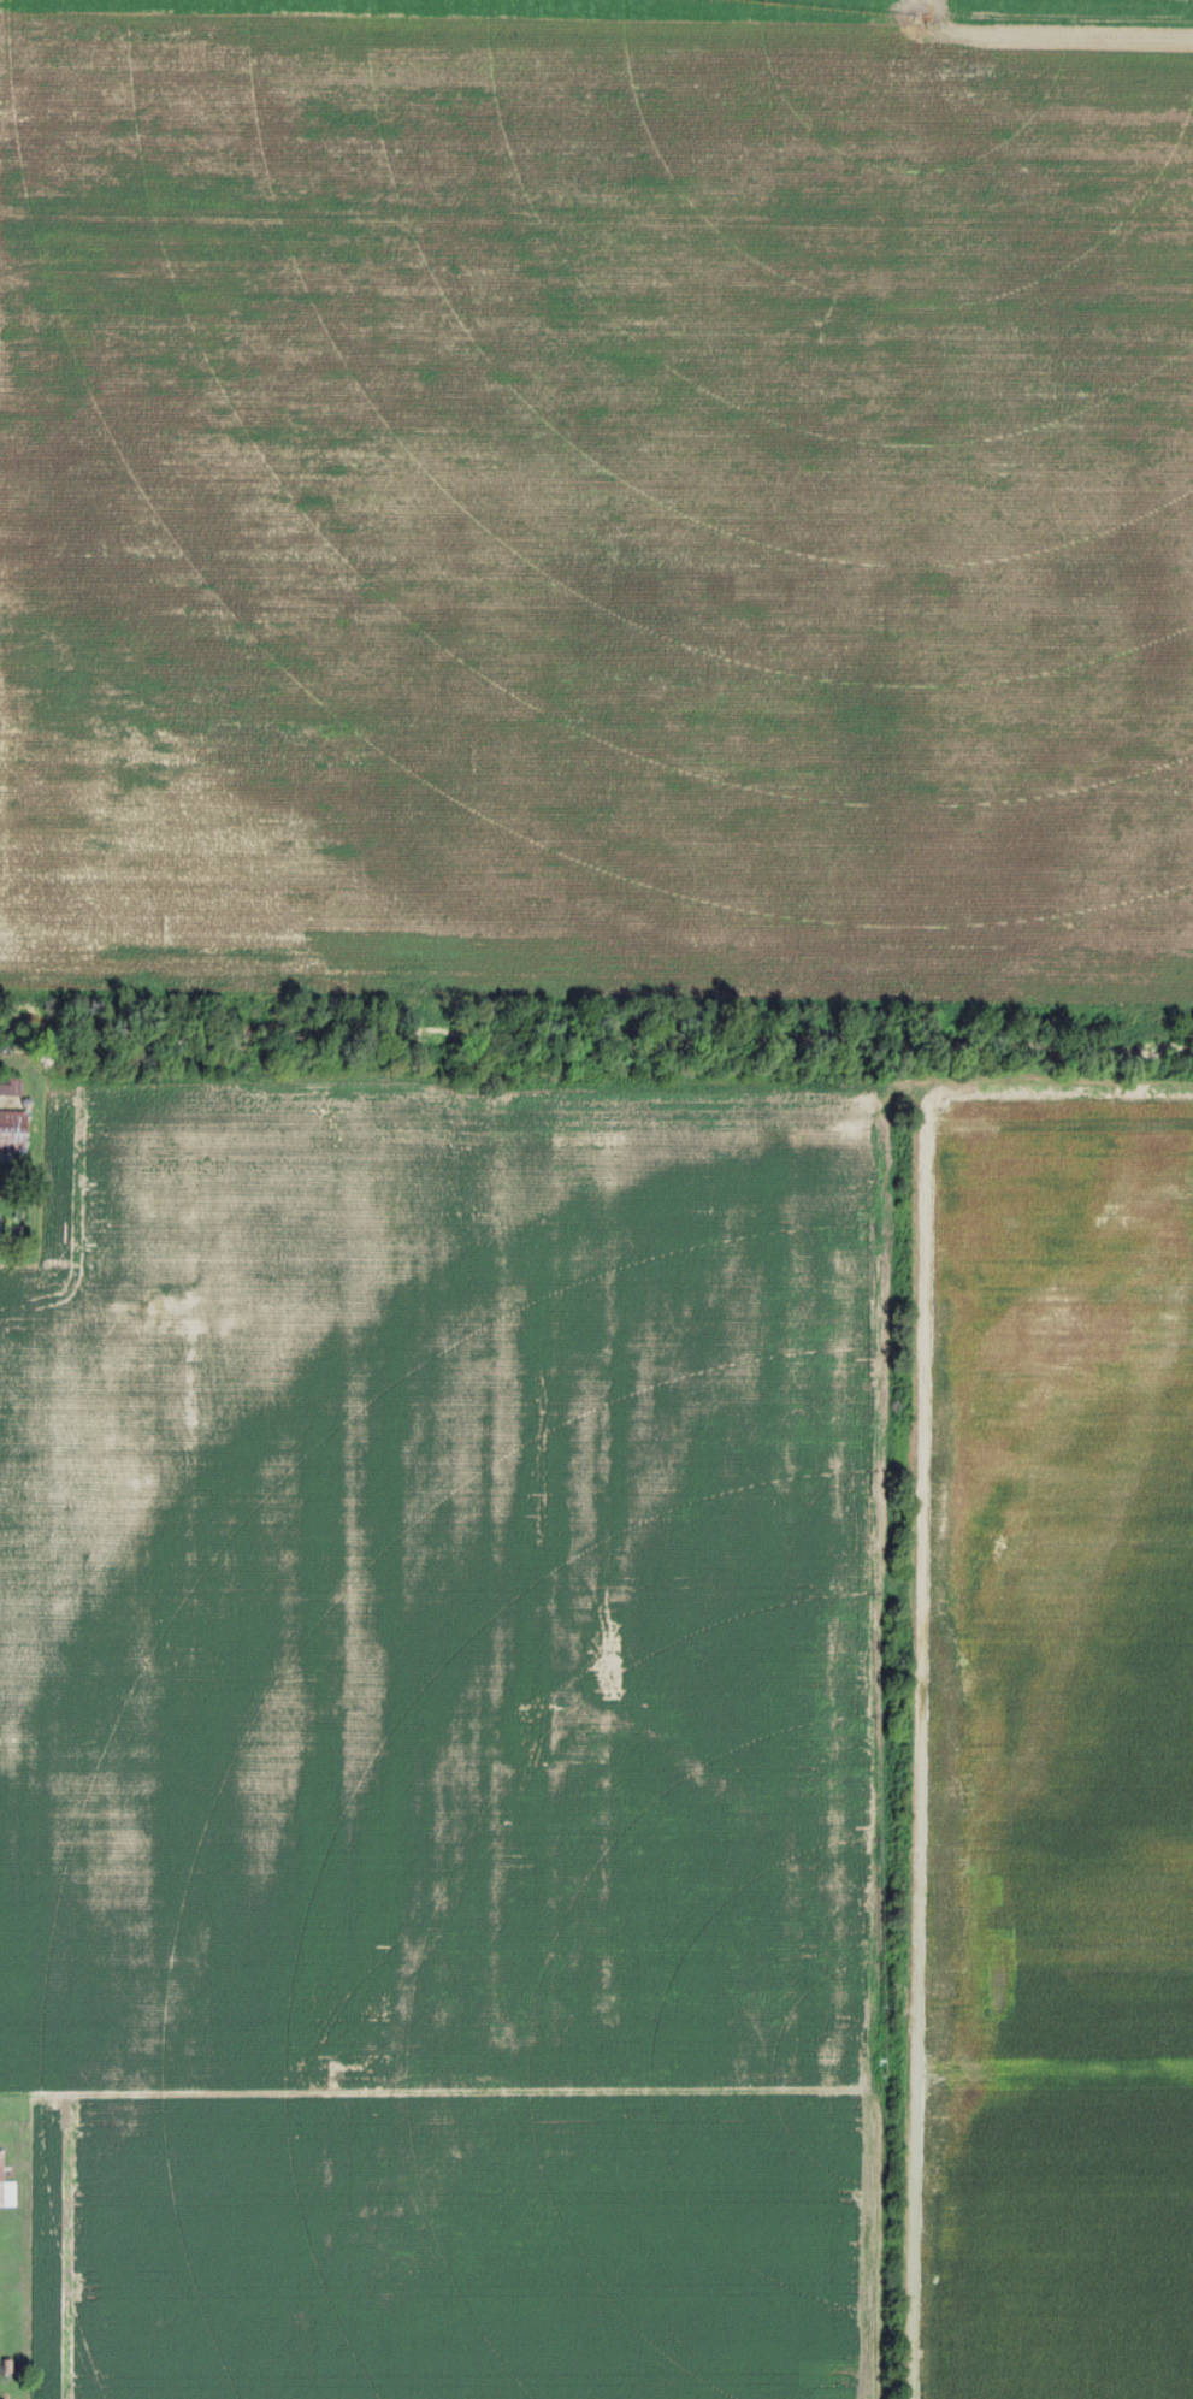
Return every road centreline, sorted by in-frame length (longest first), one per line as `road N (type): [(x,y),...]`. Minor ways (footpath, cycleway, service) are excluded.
road 1 (track): [(916,2093),(914,2398)]

